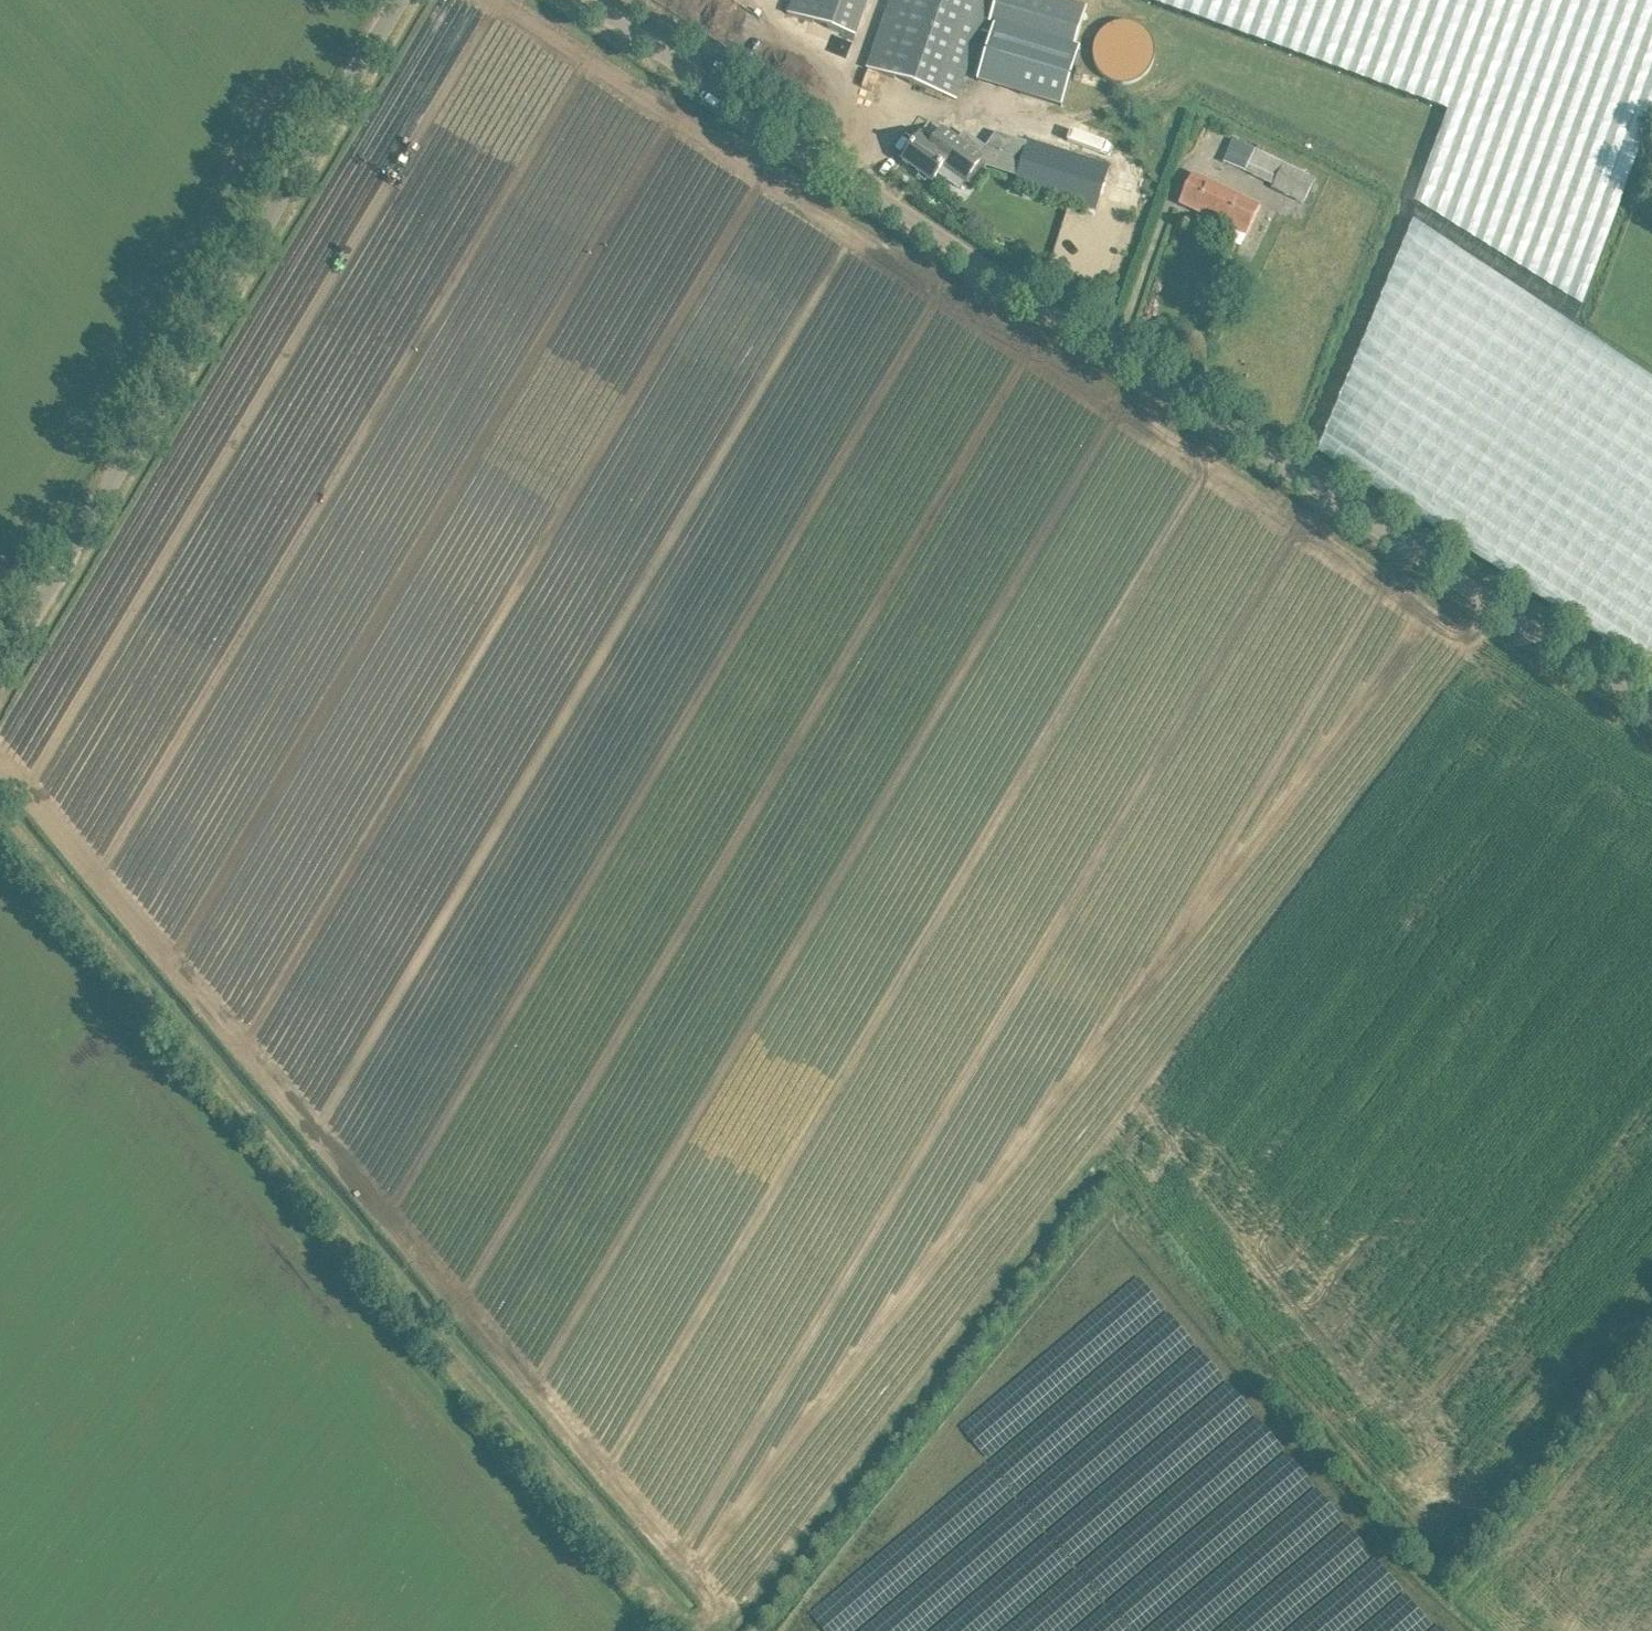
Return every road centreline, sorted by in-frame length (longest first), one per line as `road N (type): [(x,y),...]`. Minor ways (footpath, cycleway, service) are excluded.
road 1 (unclassified): [(1651,707),(580,0)]
road 2 (track): [(684,1630),(0,822)]
road 3 (unclassified): [(0,667),(407,0)]

